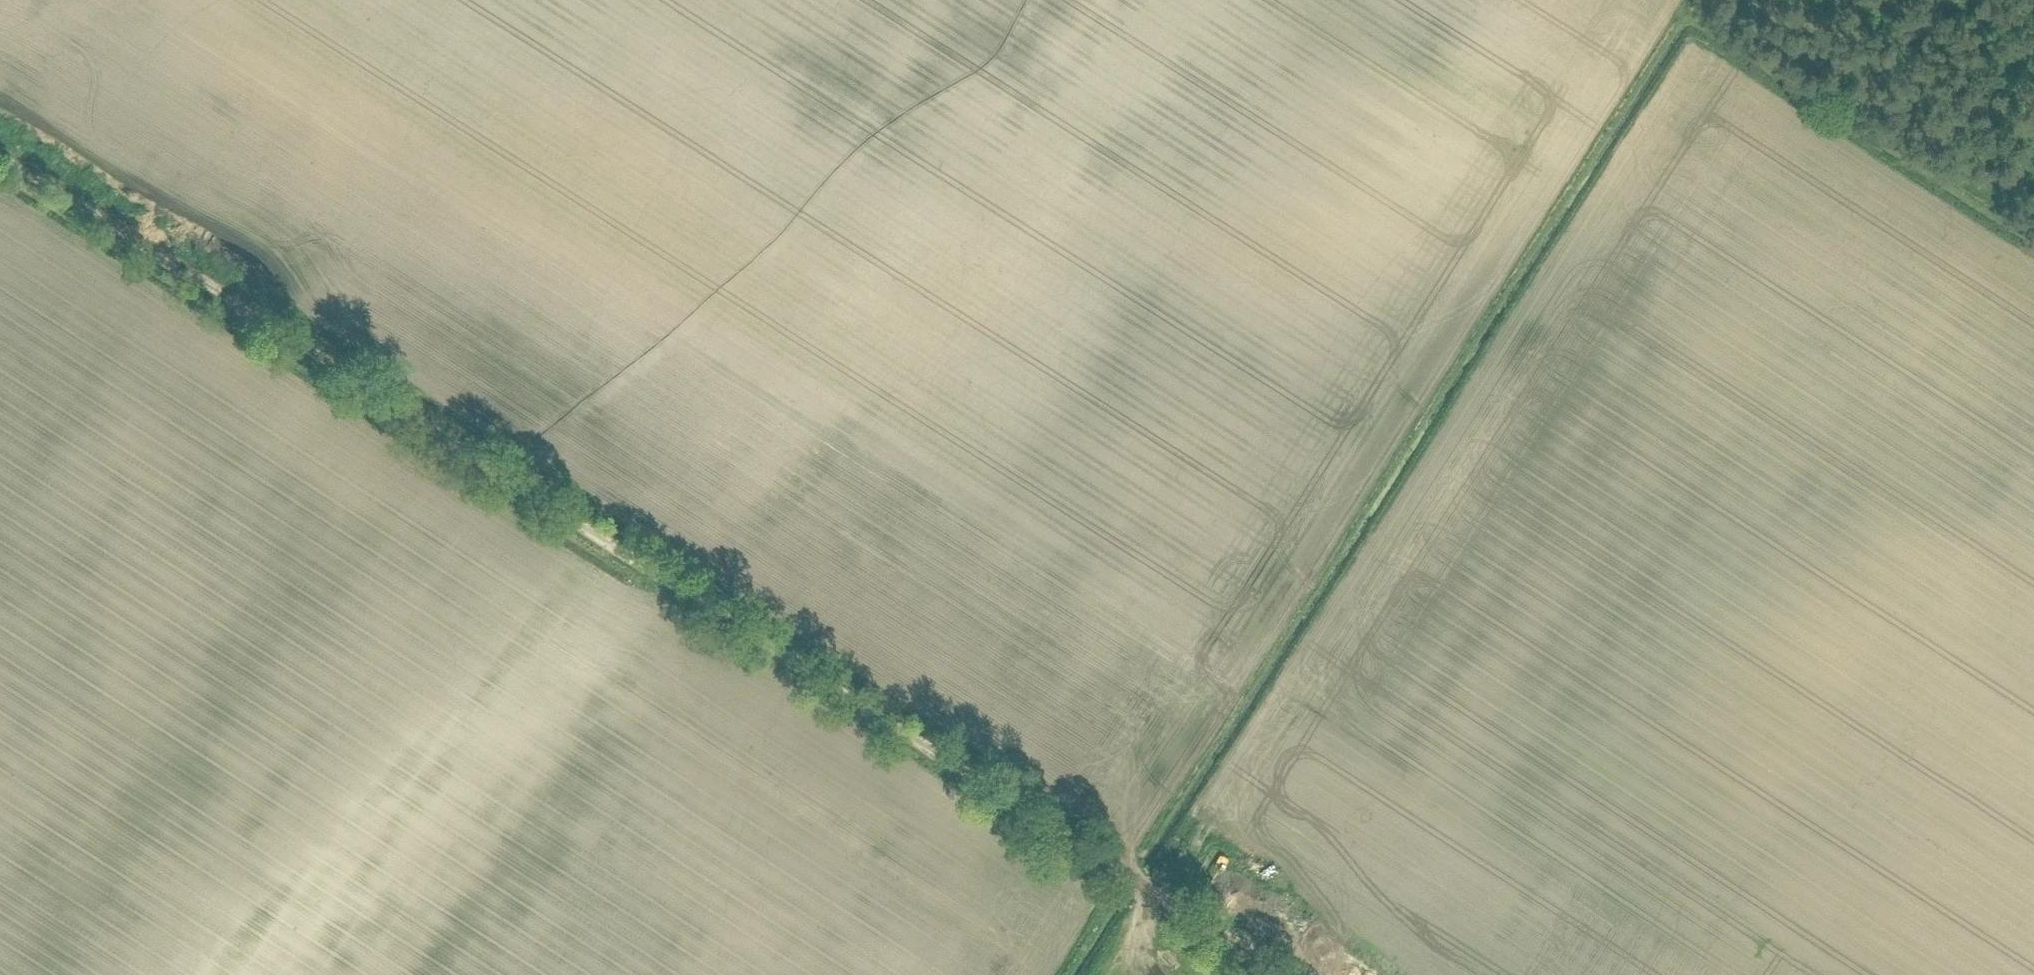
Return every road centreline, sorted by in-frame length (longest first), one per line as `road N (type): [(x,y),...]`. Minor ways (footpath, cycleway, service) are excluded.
road 1 (track): [(1287,974),(0,147)]

